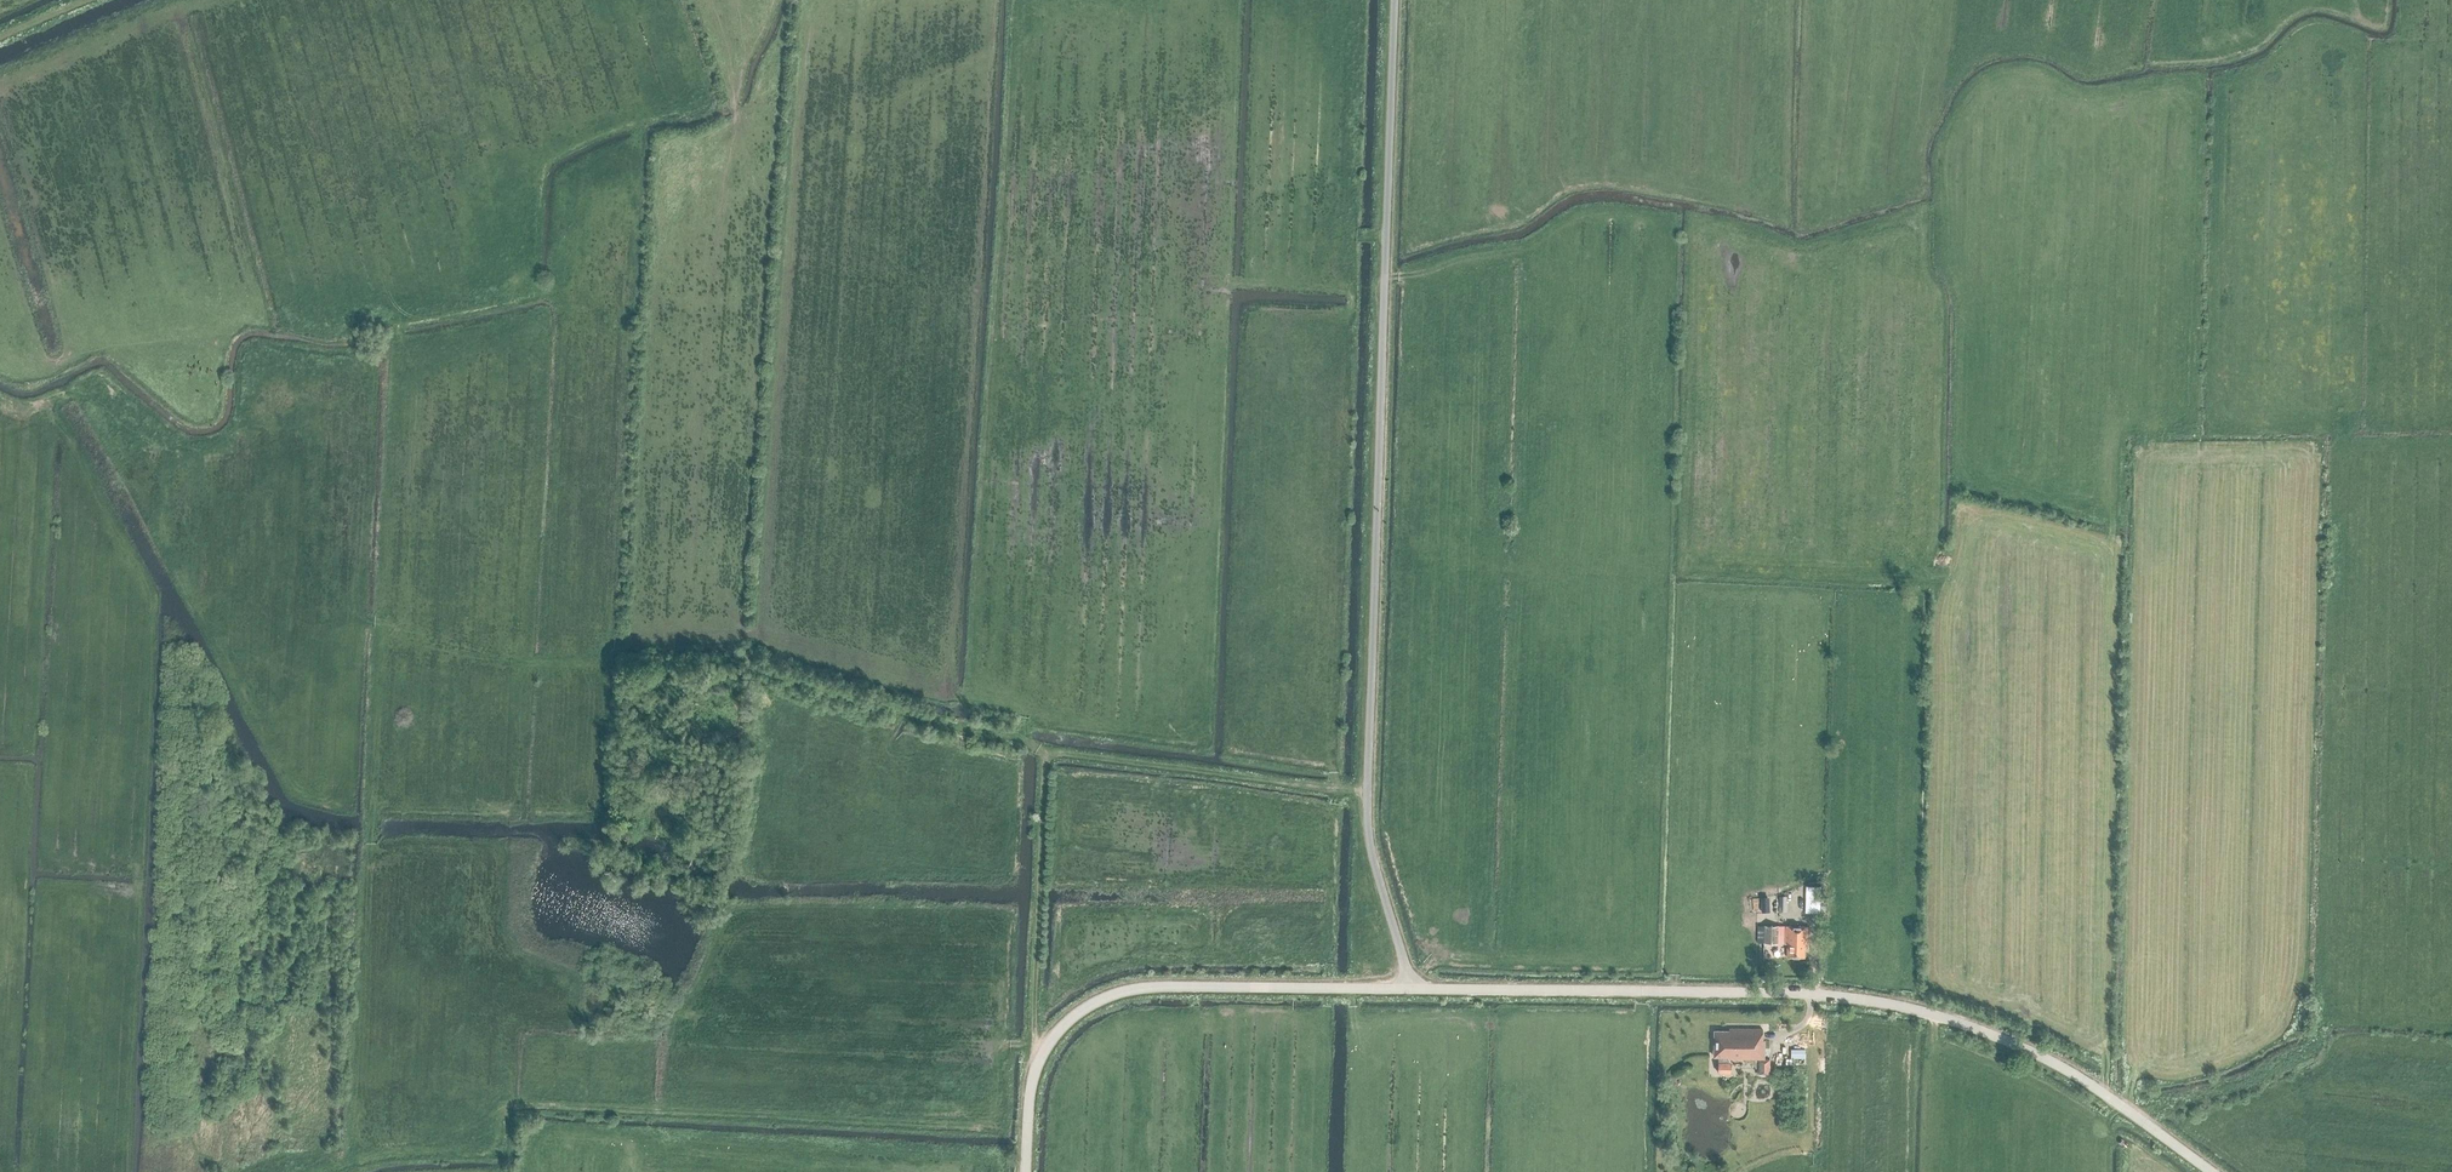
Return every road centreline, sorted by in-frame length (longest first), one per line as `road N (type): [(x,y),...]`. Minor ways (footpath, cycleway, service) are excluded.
road 1 (unclassified): [(1413,988),(1366,814),(1393,0)]
road 2 (unclassified): [(2214,1171),(2043,1057),(1904,1006),(1816,994),(1413,988)]
road 3 (track): [(1040,1061),(1033,1009),(1045,753),(1367,795)]
road 4 (track): [(1045,753),(730,663),(535,662)]
road 5 (unclassified): [(1026,1171),(1036,1070),(1053,1037),(1102,999),(1145,986),(1413,988)]

